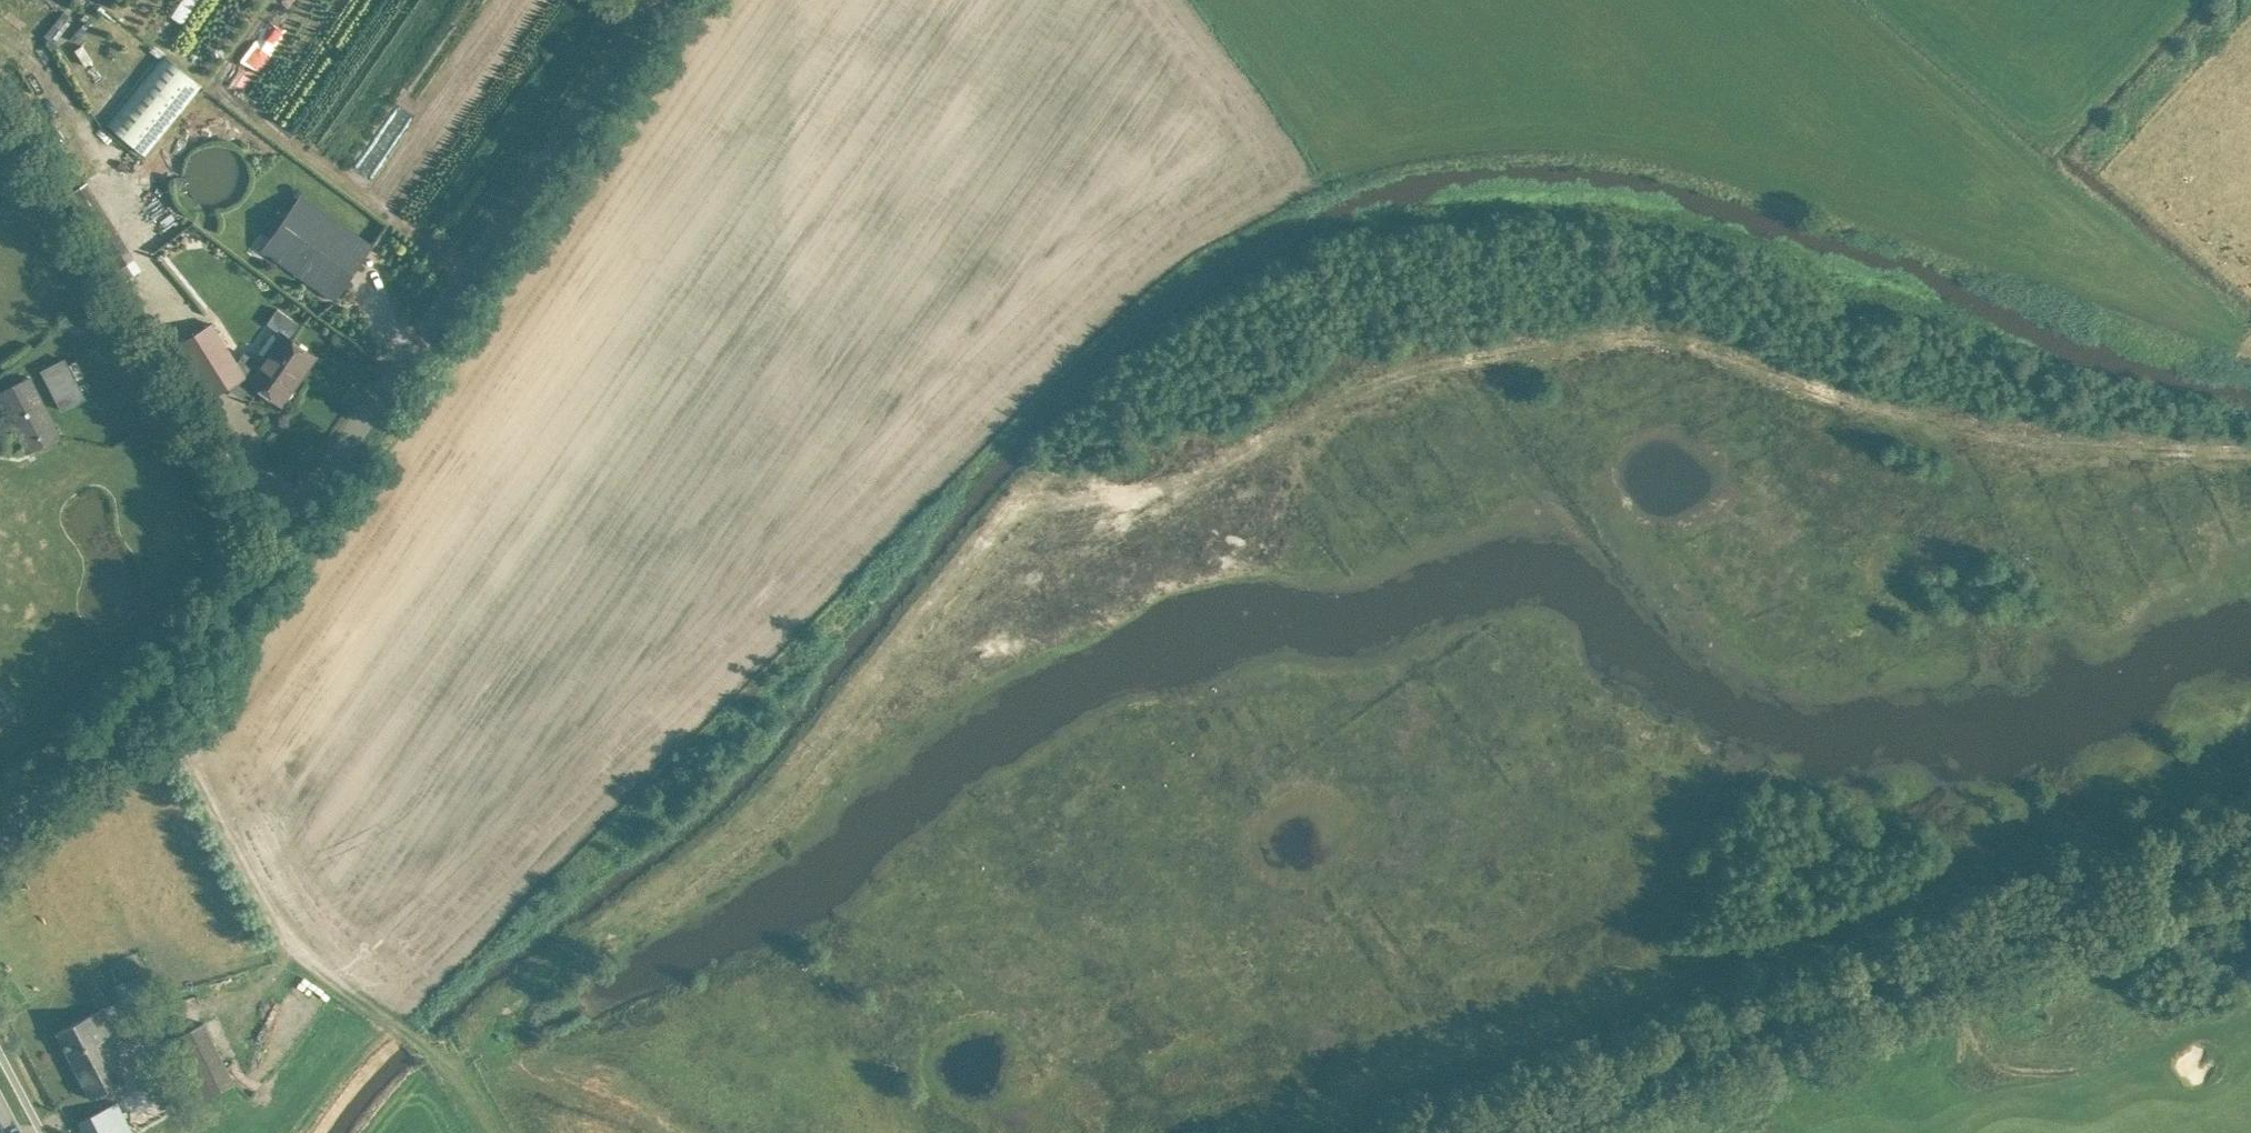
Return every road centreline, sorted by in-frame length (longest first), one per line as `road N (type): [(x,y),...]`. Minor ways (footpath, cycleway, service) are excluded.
road 1 (unclassified): [(0,844),(108,745),(181,662),(348,421),(665,0)]

